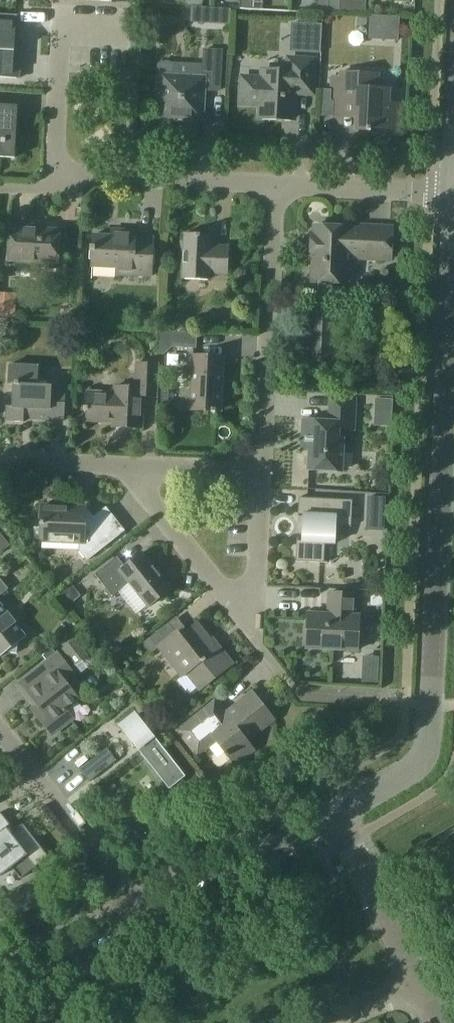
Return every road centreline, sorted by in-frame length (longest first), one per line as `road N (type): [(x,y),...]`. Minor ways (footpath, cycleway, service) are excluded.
road 1 (residential): [(334,814),(400,777),(420,759),(427,729),(453,193)]
road 2 (residential): [(276,187),(54,175),(62,24),(129,28)]
road 3 (residential): [(264,475),(276,187)]
road 4 (residential): [(150,917),(0,730)]
road 5 (residential): [(150,917),(334,814)]
road 6 (residential): [(418,985),(334,814)]
road 7 (residential): [(246,608),(216,585),(135,468)]
road 8 (residential): [(453,193),(276,187)]
road 9 (residential): [(0,1009),(150,917)]
road 10 (residential): [(246,608),(258,589),(264,475)]
road 11 (residential): [(0,460),(135,468)]
road 12 (residential): [(264,475),(135,468)]

